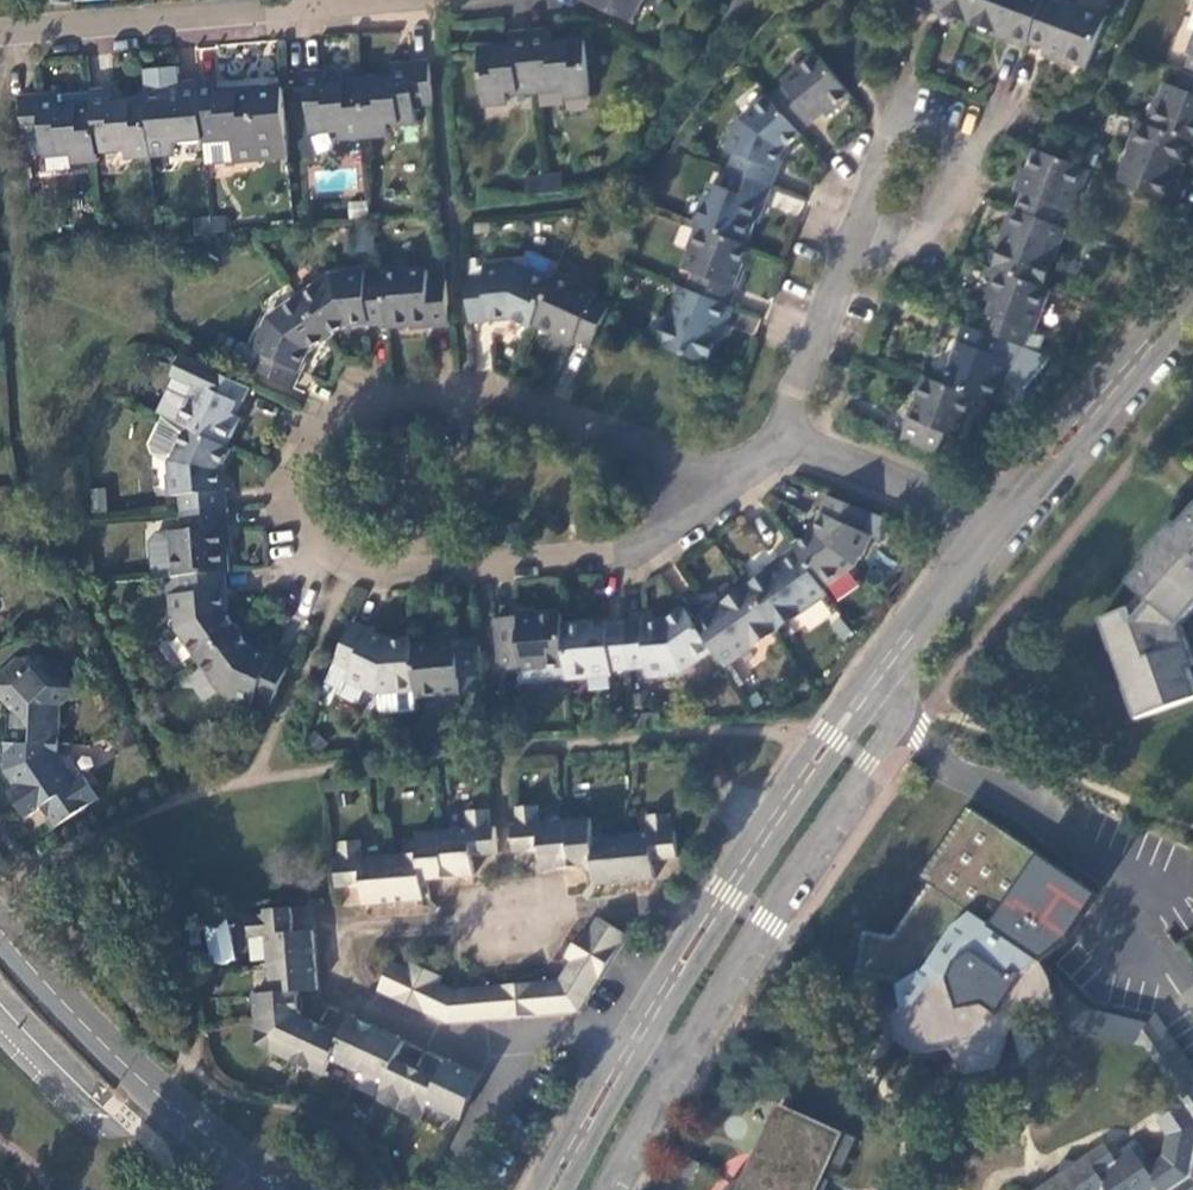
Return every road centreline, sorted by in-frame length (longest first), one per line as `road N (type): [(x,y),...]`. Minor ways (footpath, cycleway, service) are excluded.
road 1 (residential): [(714,486),(533,401),(461,389),(381,392),(321,420),(290,468),(287,504),(310,539),(356,568),(587,561),(652,531)]
road 2 (unclassified): [(638,1044),(836,736),(999,523)]
road 3 (residential): [(439,0),(0,32)]
road 4 (residential): [(0,925),(160,1096),(294,1189)]
road 5 (residential): [(856,229),(889,112),(979,144),(941,234),(914,243)]
road 6 (unclassified): [(999,523),(1192,300)]
road 7 (residential): [(999,523),(780,432)]
road 8 (residential): [(780,432),(856,229)]
road 9 (unclassified): [(548,1189),(638,1044)]
road 10 (residential): [(504,1048),(446,1039),(349,990)]
road 11 (residential): [(638,1044),(504,1048)]

